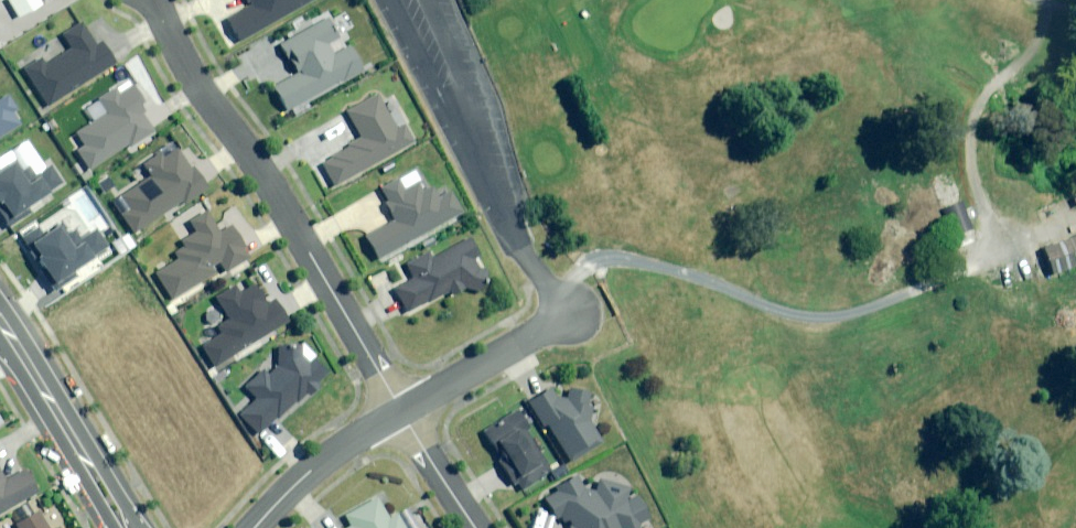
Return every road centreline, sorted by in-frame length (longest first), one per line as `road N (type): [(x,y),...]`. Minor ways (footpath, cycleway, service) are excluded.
road 1 (residential): [(153,0),(194,83),(263,179),(402,410)]
road 2 (tertiary): [(0,317),(121,527)]
road 3 (residential): [(402,410),(568,315)]
road 4 (residential): [(255,527),(310,471),(402,410)]
road 5 (residential): [(473,527),(402,410)]

